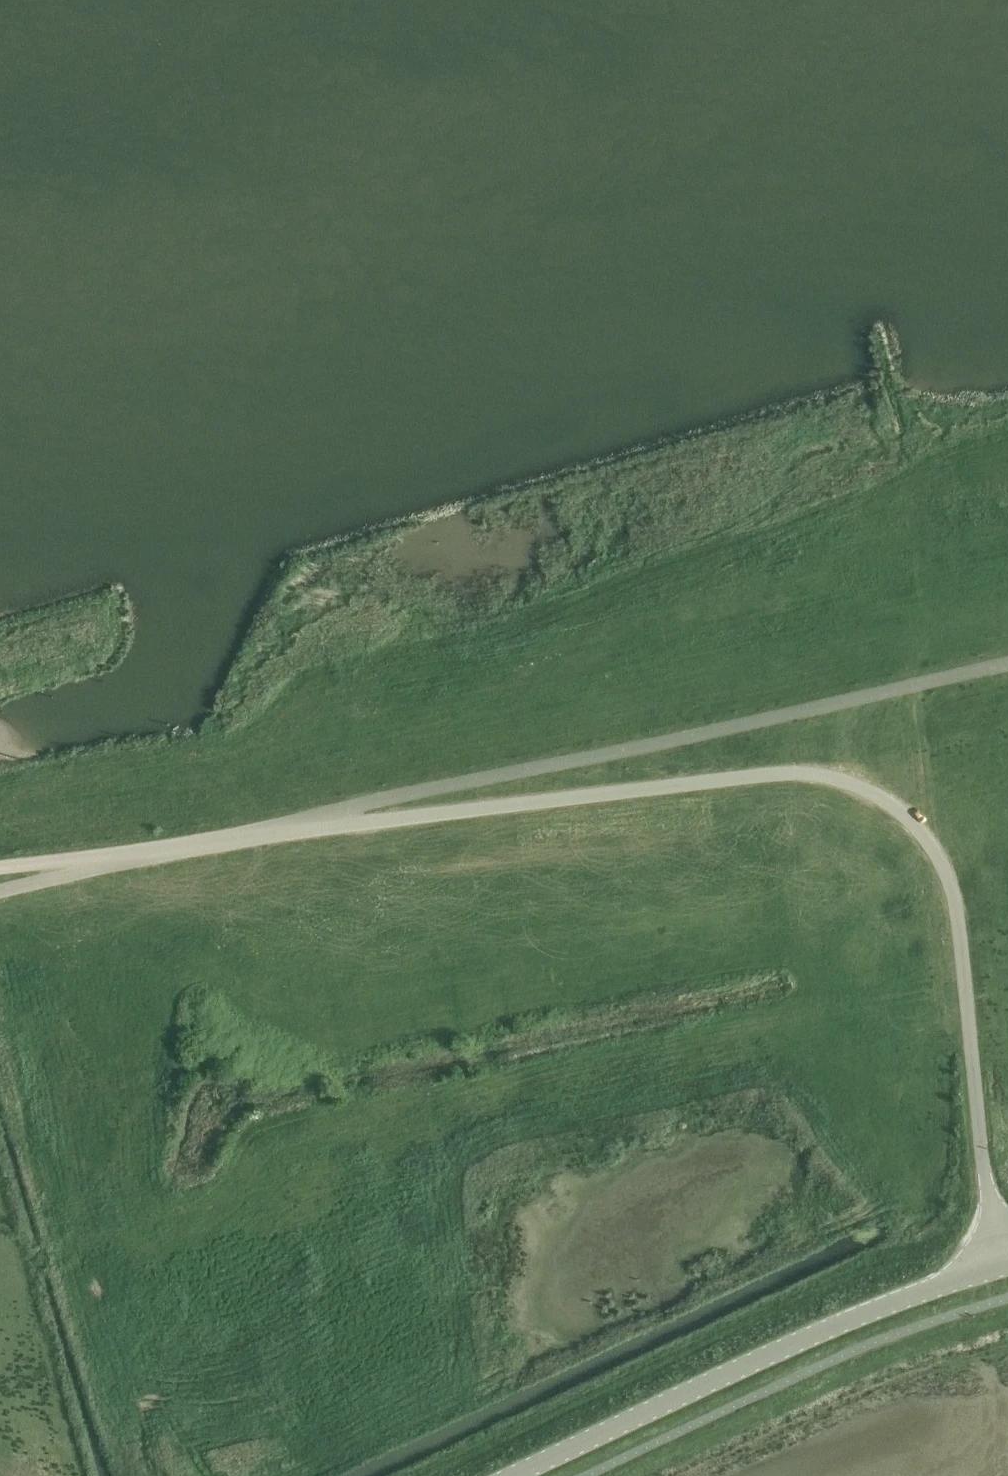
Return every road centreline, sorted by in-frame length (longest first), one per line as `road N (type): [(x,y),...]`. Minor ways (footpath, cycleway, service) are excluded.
road 1 (unclassified): [(1002,1266),(950,887),(923,837),(883,801),(835,783),(775,776),(75,870)]
road 2 (secondary): [(1002,1266),(636,1411),(501,1475)]

